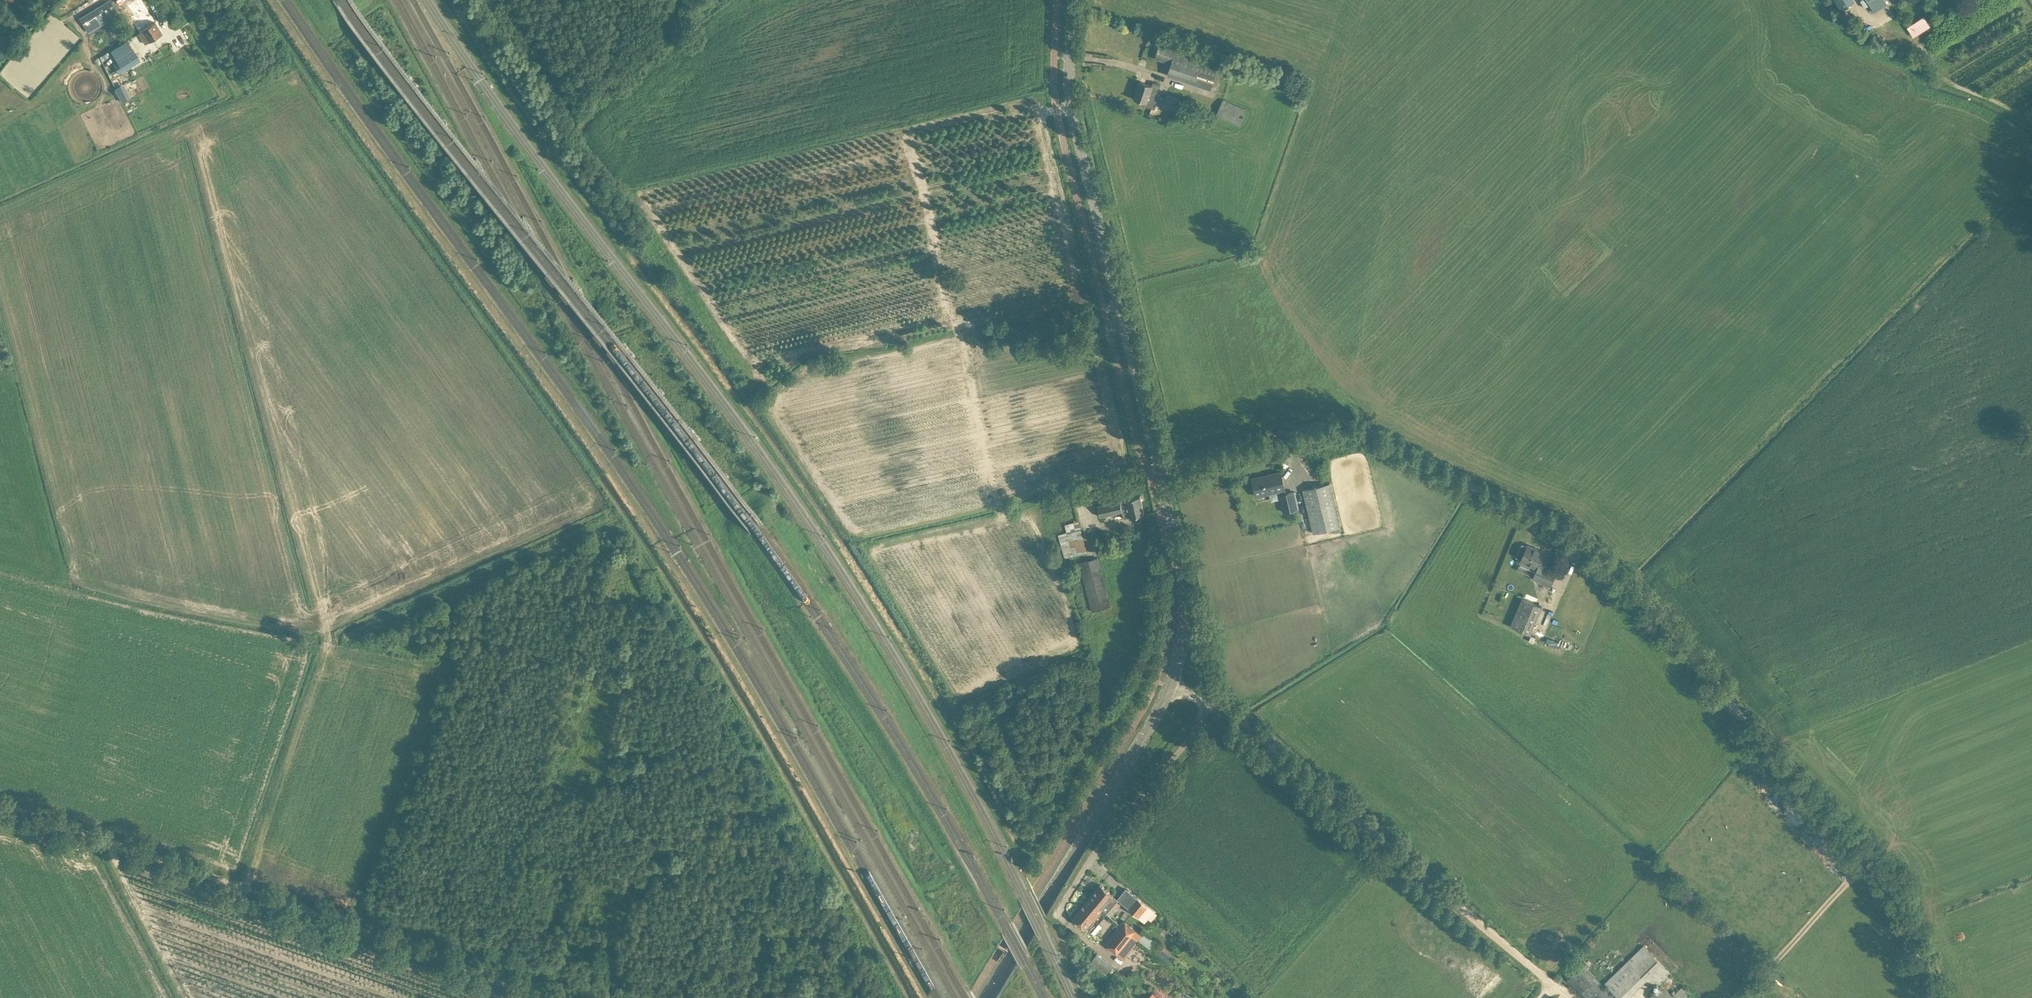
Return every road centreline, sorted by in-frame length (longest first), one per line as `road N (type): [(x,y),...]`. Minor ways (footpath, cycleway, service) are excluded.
road 1 (track): [(0,803),(548,997)]
road 2 (unclassified): [(1159,467),(1335,425),(1359,426),(1570,530),(1647,602)]
road 3 (track): [(1647,602),(1761,743),(1892,883),(1932,997)]
road 4 (tertiary): [(1159,467),(1074,120),(1072,0)]
road 5 (unclassified): [(1551,977),(1210,699)]
road 6 (tertiary): [(989,997),(1170,686)]
road 7 (unclassified): [(1067,924),(1061,910),(1082,873),(1191,737),(1210,699)]
road 8 (tertiary): [(1186,605),(1159,467)]

